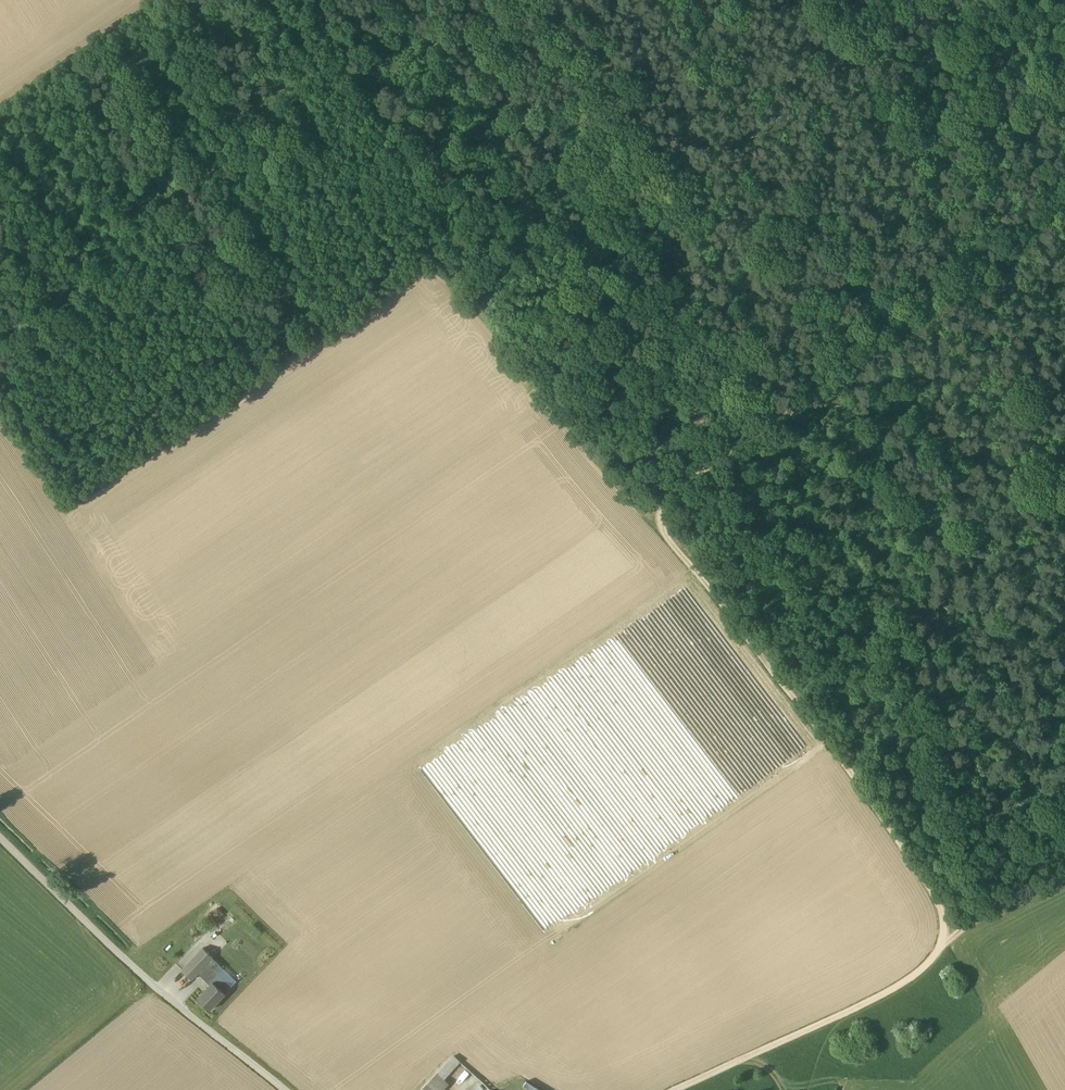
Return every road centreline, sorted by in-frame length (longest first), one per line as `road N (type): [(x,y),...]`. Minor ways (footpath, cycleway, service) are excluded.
road 1 (track): [(1064,207),(649,510),(877,808),(942,909),(944,930)]
road 2 (unclassified): [(0,839),(153,984),(283,1089)]
road 3 (track): [(678,1089),(898,987),(928,965),(944,930)]
road 4 (track): [(1064,879),(965,930),(944,930)]

